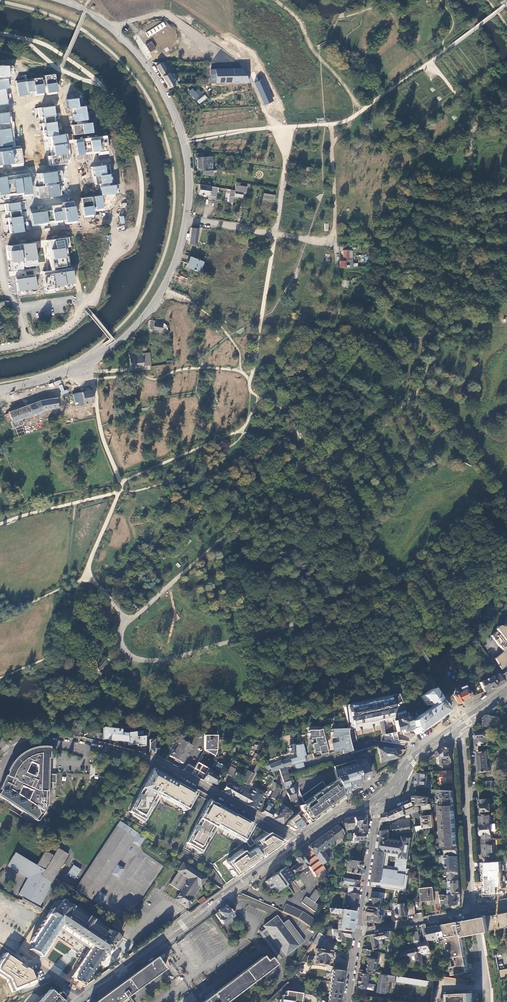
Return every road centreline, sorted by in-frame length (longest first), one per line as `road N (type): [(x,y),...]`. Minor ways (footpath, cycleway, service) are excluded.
road 1 (residential): [(10,753),(64,744),(151,762),(301,841)]
road 2 (secondary): [(301,841),(80,1001)]
road 3 (residential): [(457,726),(474,910)]
road 4 (residential): [(0,347),(75,321),(126,243)]
road 5 (tertiary): [(377,804),(358,933)]

